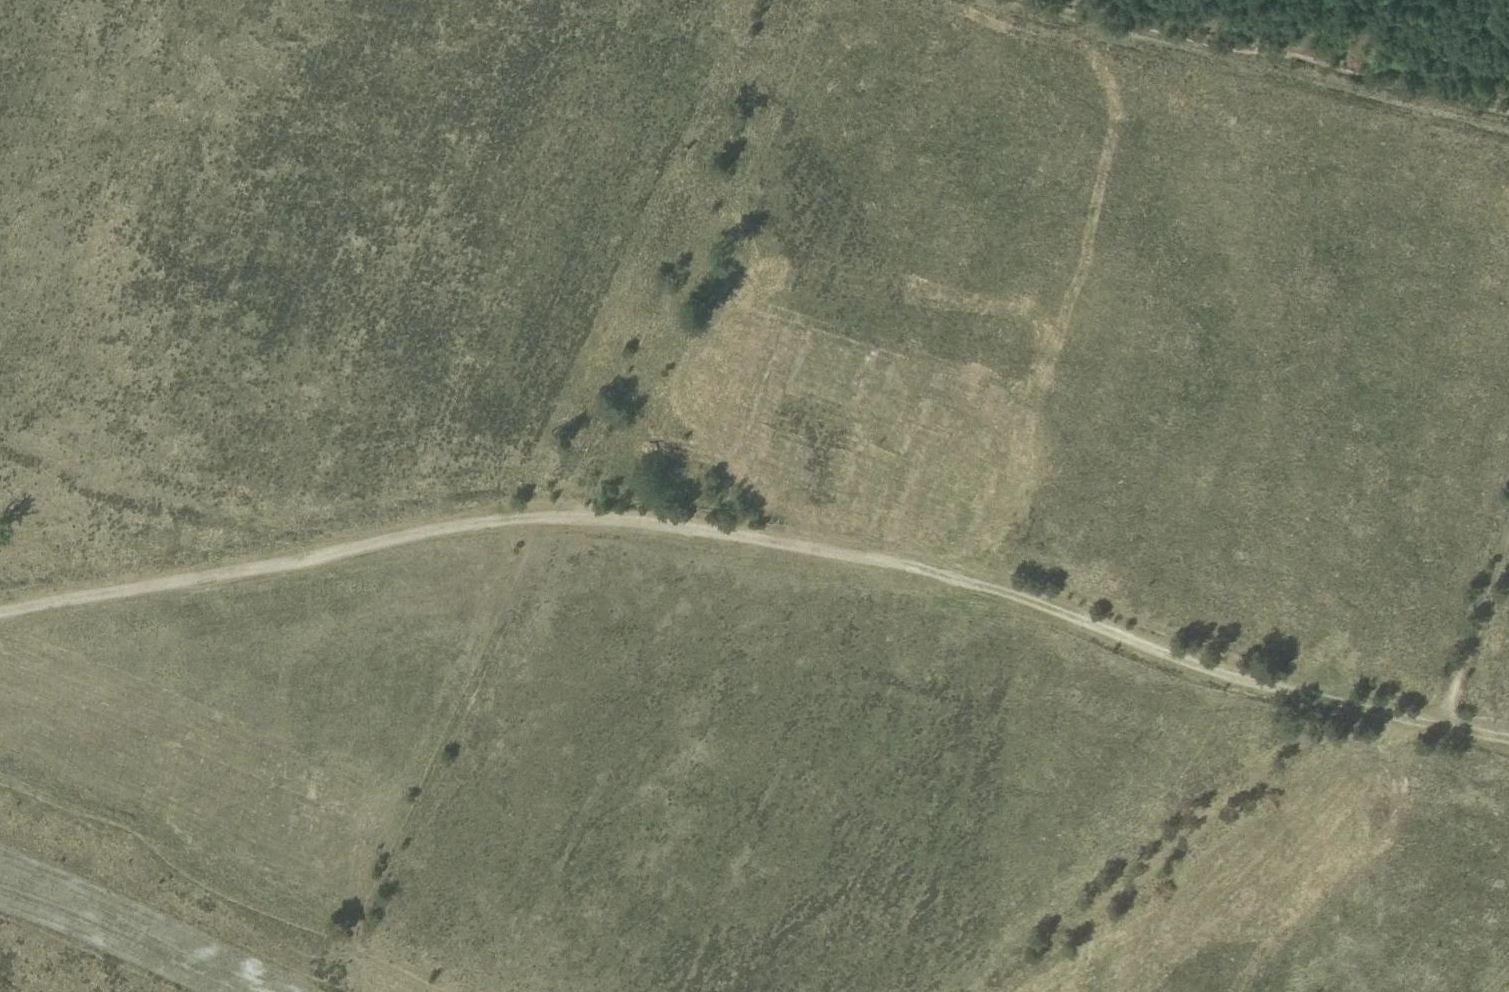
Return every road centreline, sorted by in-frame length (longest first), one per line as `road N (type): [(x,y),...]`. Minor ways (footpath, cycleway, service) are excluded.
road 1 (track): [(0,615),(516,514),(553,515),(952,567),(1267,692),(1508,745)]

